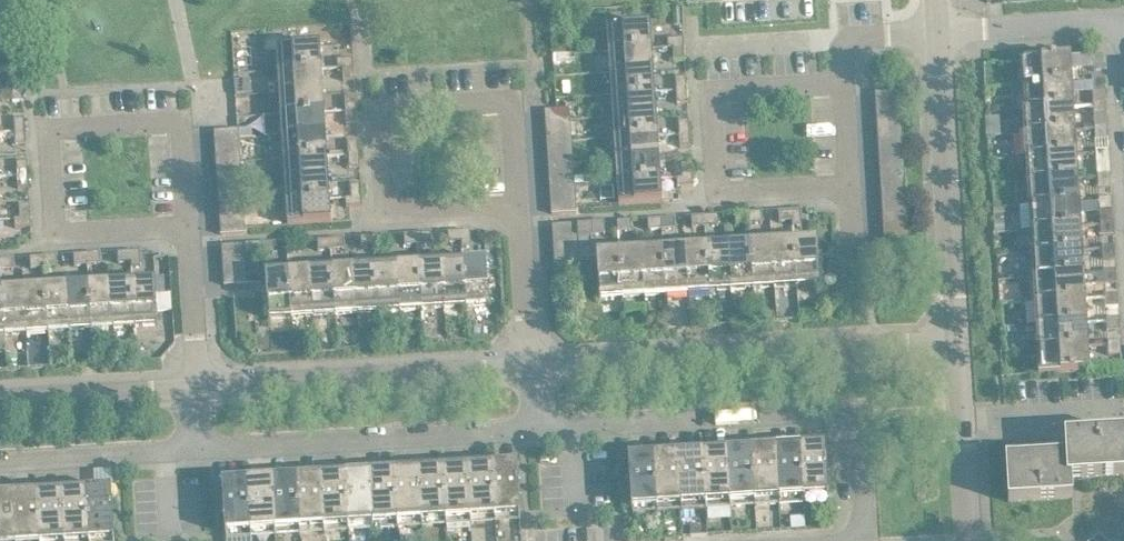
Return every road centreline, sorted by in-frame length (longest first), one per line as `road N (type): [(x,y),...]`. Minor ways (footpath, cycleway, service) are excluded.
road 1 (residential): [(845,540),(864,540),(856,409),(538,428)]
road 2 (unclassified): [(534,364),(959,335)]
road 3 (residential): [(854,184),(715,191),(710,85),(849,79)]
road 4 (residential): [(526,205),(521,97),(378,104),(383,212)]
road 5 (residential): [(190,222),(185,118),(51,124),(56,228)]
road 6 (residential): [(538,428),(201,447)]
road 7 (unclassified): [(198,386),(534,364)]
road 8 (unclassified): [(959,335),(940,28)]
road 9 (unclassified): [(972,540),(959,335)]
road 10 (residential): [(201,447),(0,458)]
road 11 (unclassified): [(0,399),(198,386)]
road 12 (residential): [(940,28),(1121,15)]
road 13 (residential): [(198,386),(190,222)]
road 14 (residential): [(534,364),(526,205)]
road 15 (residential): [(383,212),(526,205)]
road 16 (residential): [(849,79),(847,38),(940,28)]
road 17 (residential): [(56,228),(190,222)]

